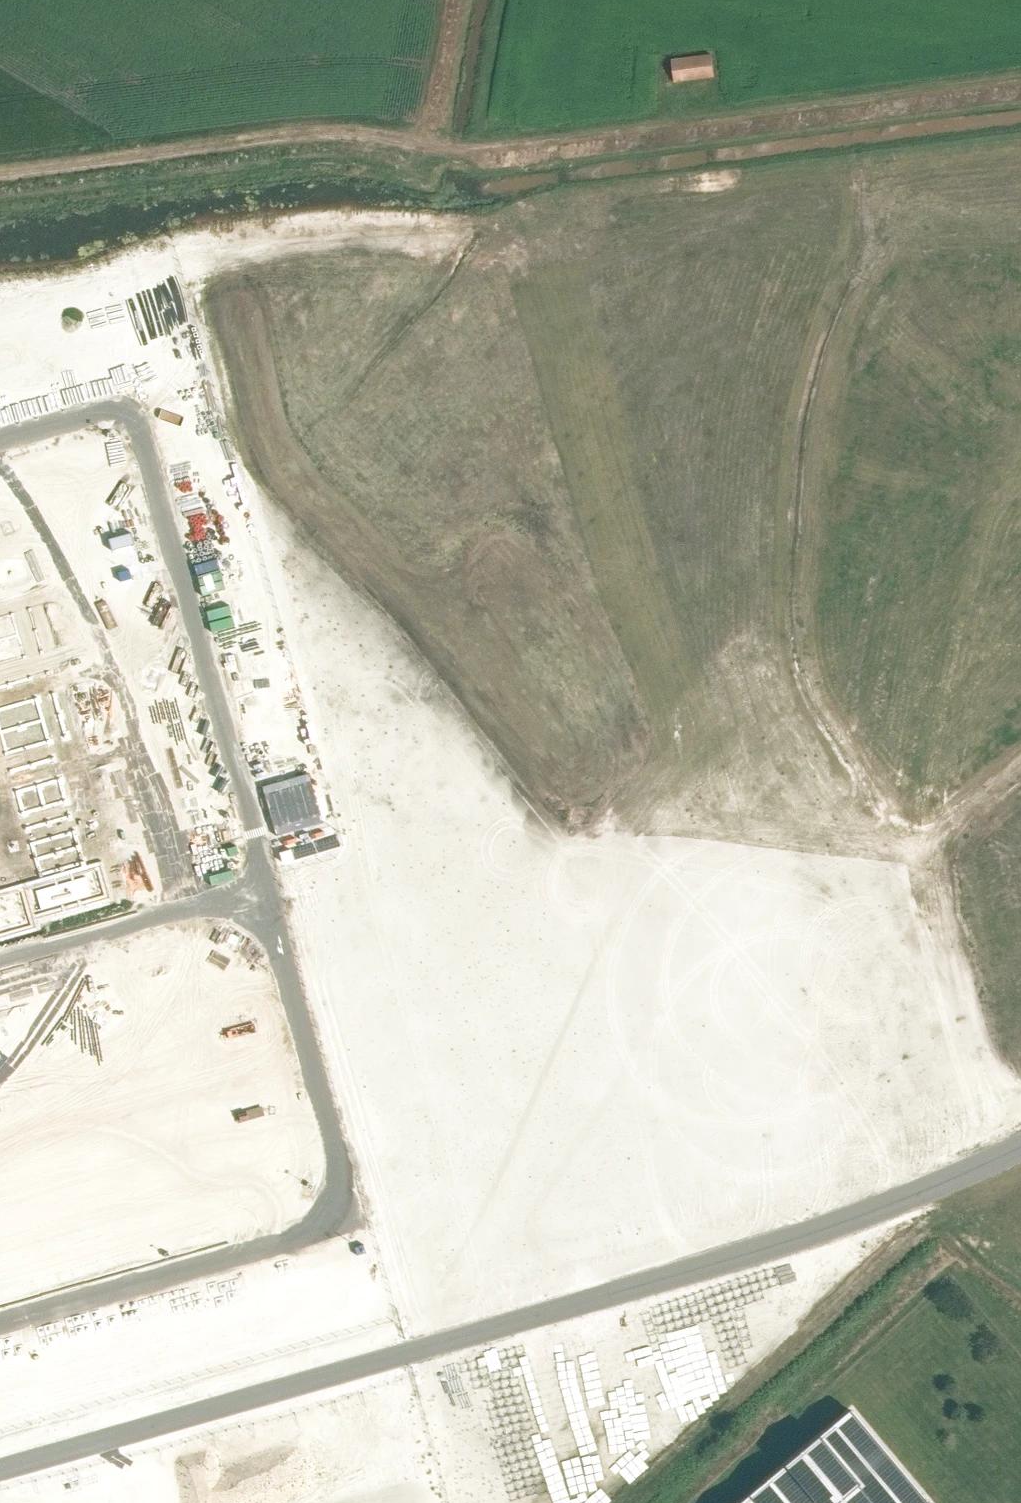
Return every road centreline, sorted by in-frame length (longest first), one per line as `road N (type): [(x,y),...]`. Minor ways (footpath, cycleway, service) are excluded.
road 1 (track): [(1020,84),(588,138),(451,149),(409,133)]
road 2 (track): [(409,133),(312,127),(0,166)]
road 3 (track): [(449,0),(429,103),(409,133)]

